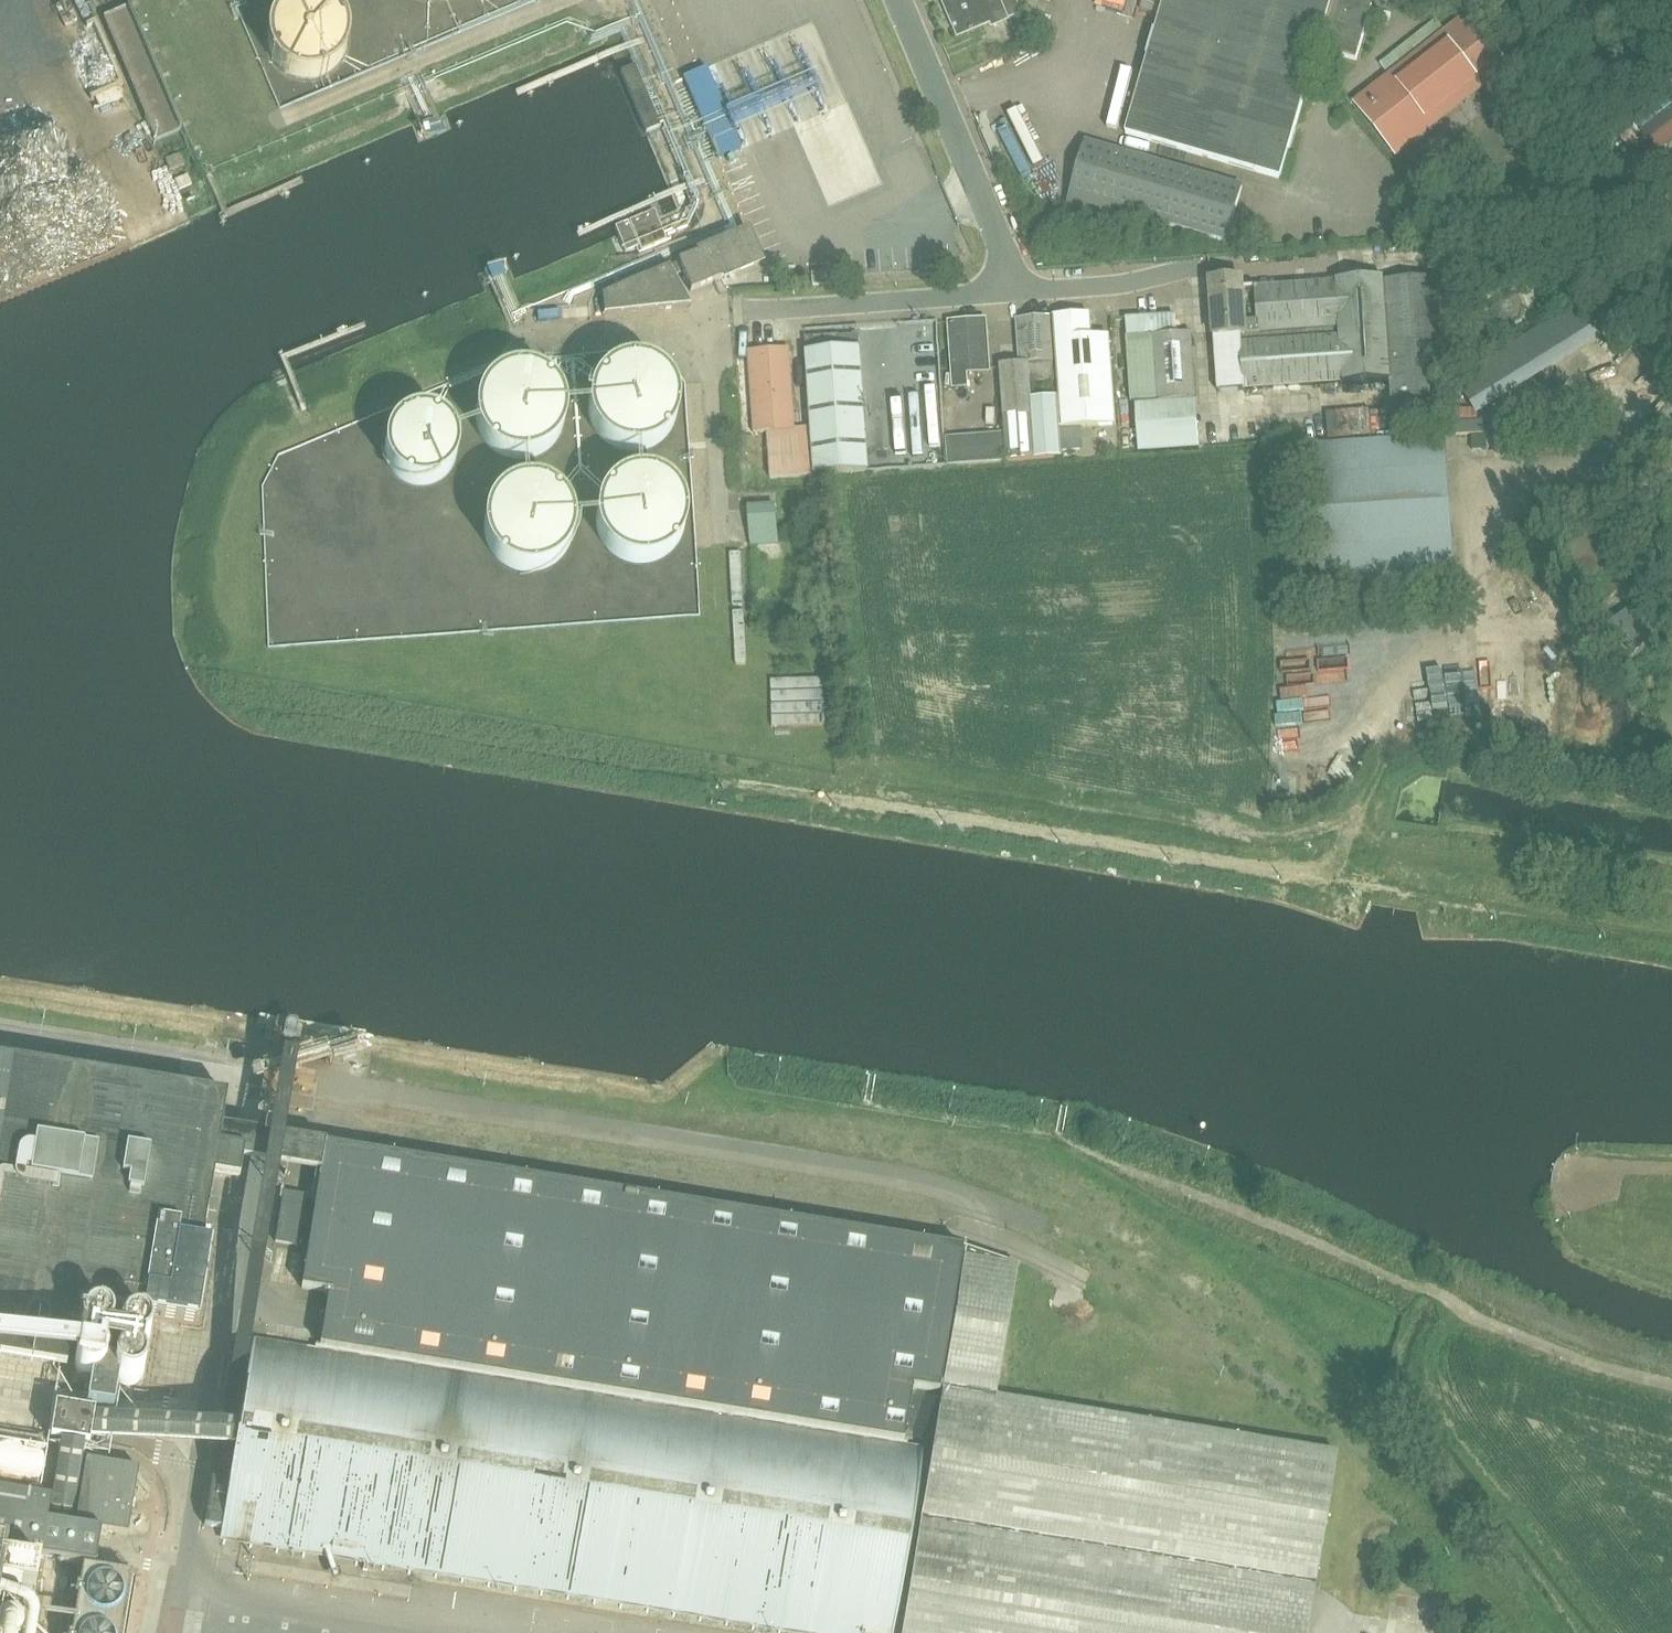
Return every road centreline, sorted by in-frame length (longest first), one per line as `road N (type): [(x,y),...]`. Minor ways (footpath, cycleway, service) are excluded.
road 1 (unclassified): [(1019,290),(897,0)]
road 2 (unclassified): [(733,313),(1019,290)]
road 3 (unclassified): [(1671,223),(1538,58),(1512,0)]
road 4 (residential): [(1199,279),(1391,264)]
road 5 (unclassified): [(1019,290),(1199,279)]

